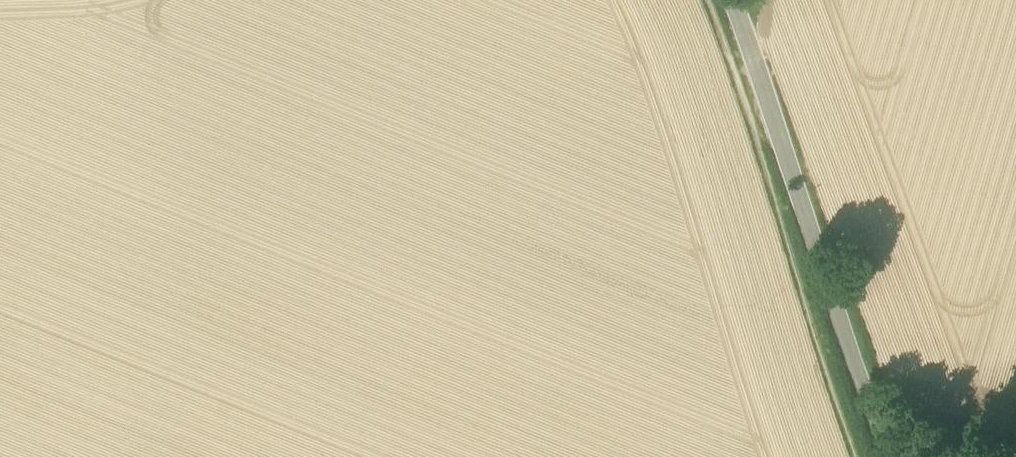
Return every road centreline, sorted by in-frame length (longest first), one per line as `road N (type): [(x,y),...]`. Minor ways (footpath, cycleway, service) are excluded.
road 1 (tertiary): [(891,456),(734,0)]

